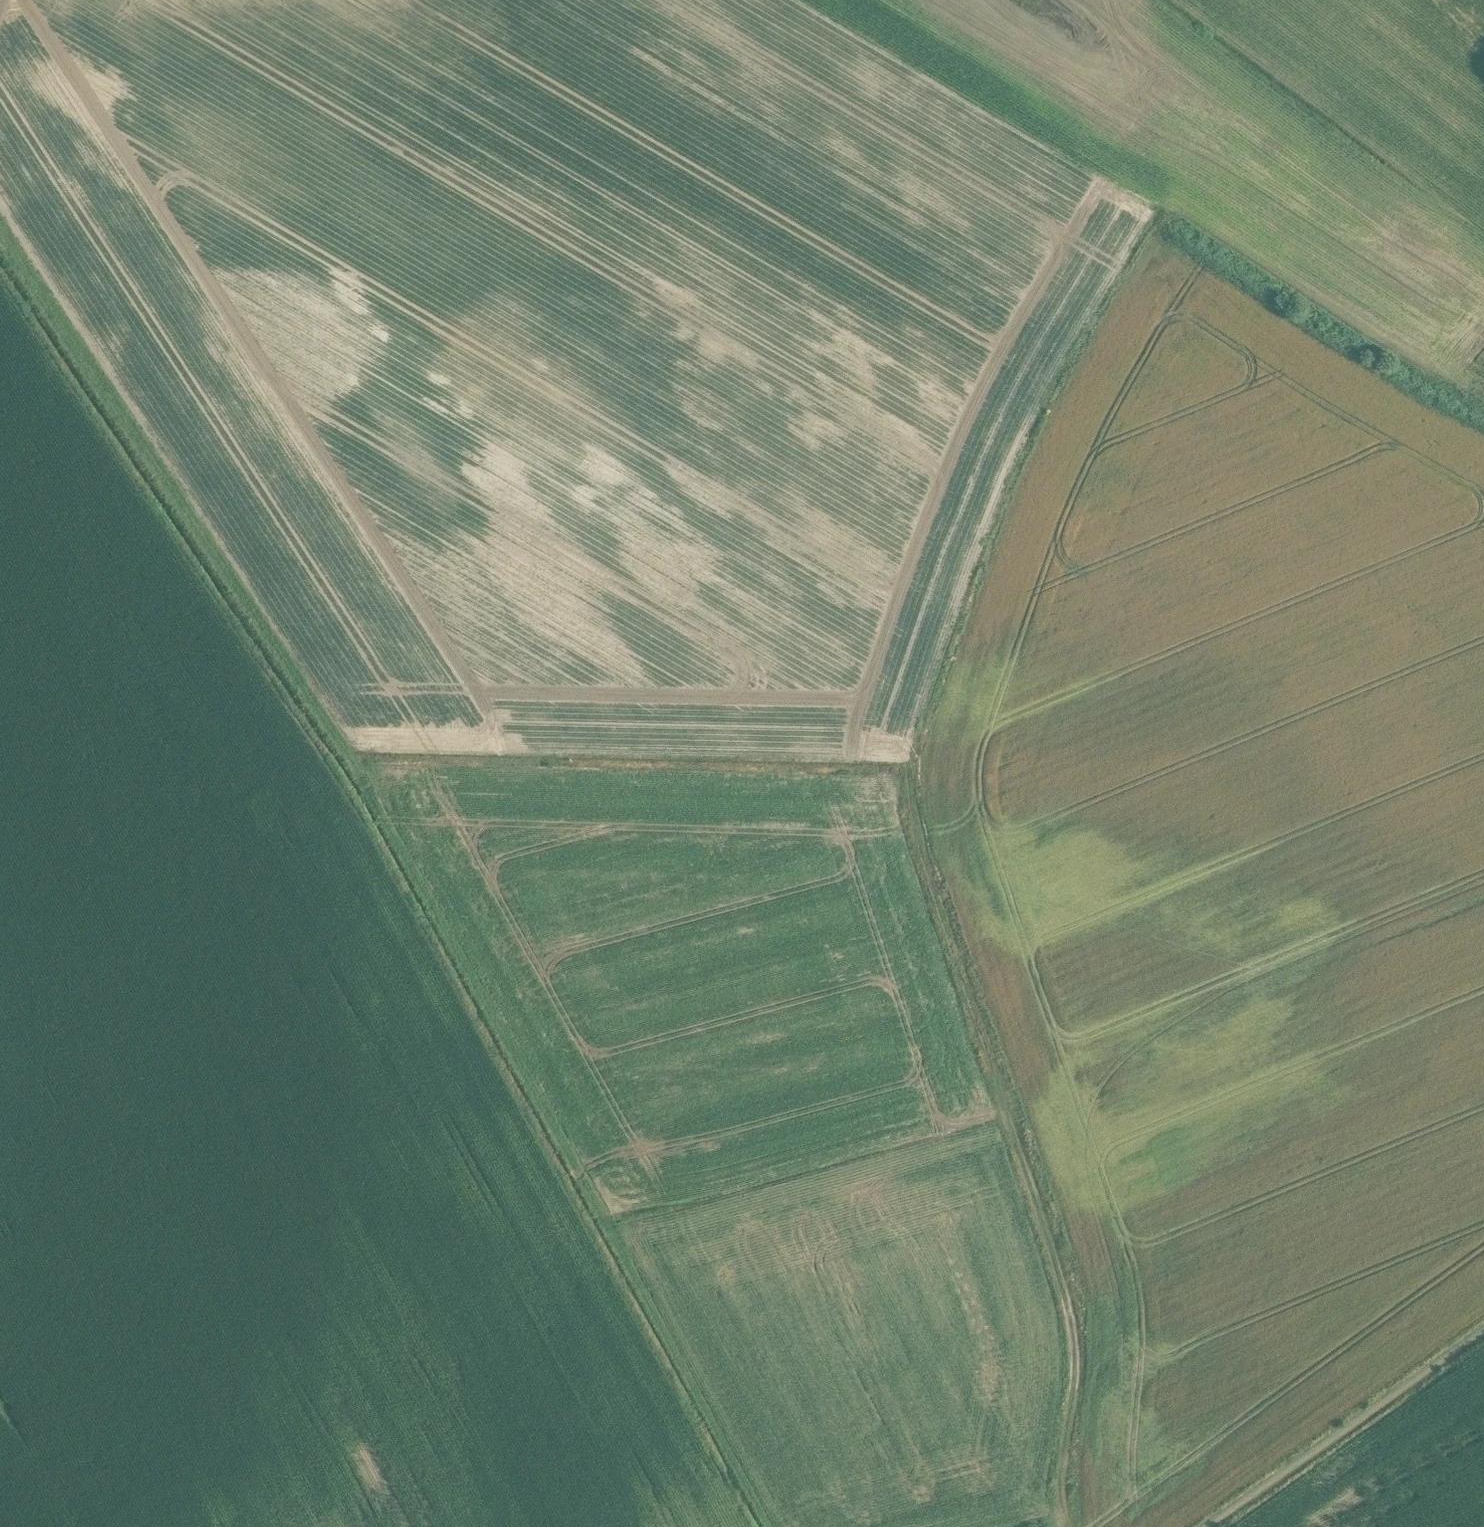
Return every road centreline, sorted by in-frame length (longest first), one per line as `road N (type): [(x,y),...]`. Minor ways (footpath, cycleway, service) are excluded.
road 1 (track): [(911,774),(920,847),(1081,1333),(1060,1526)]

